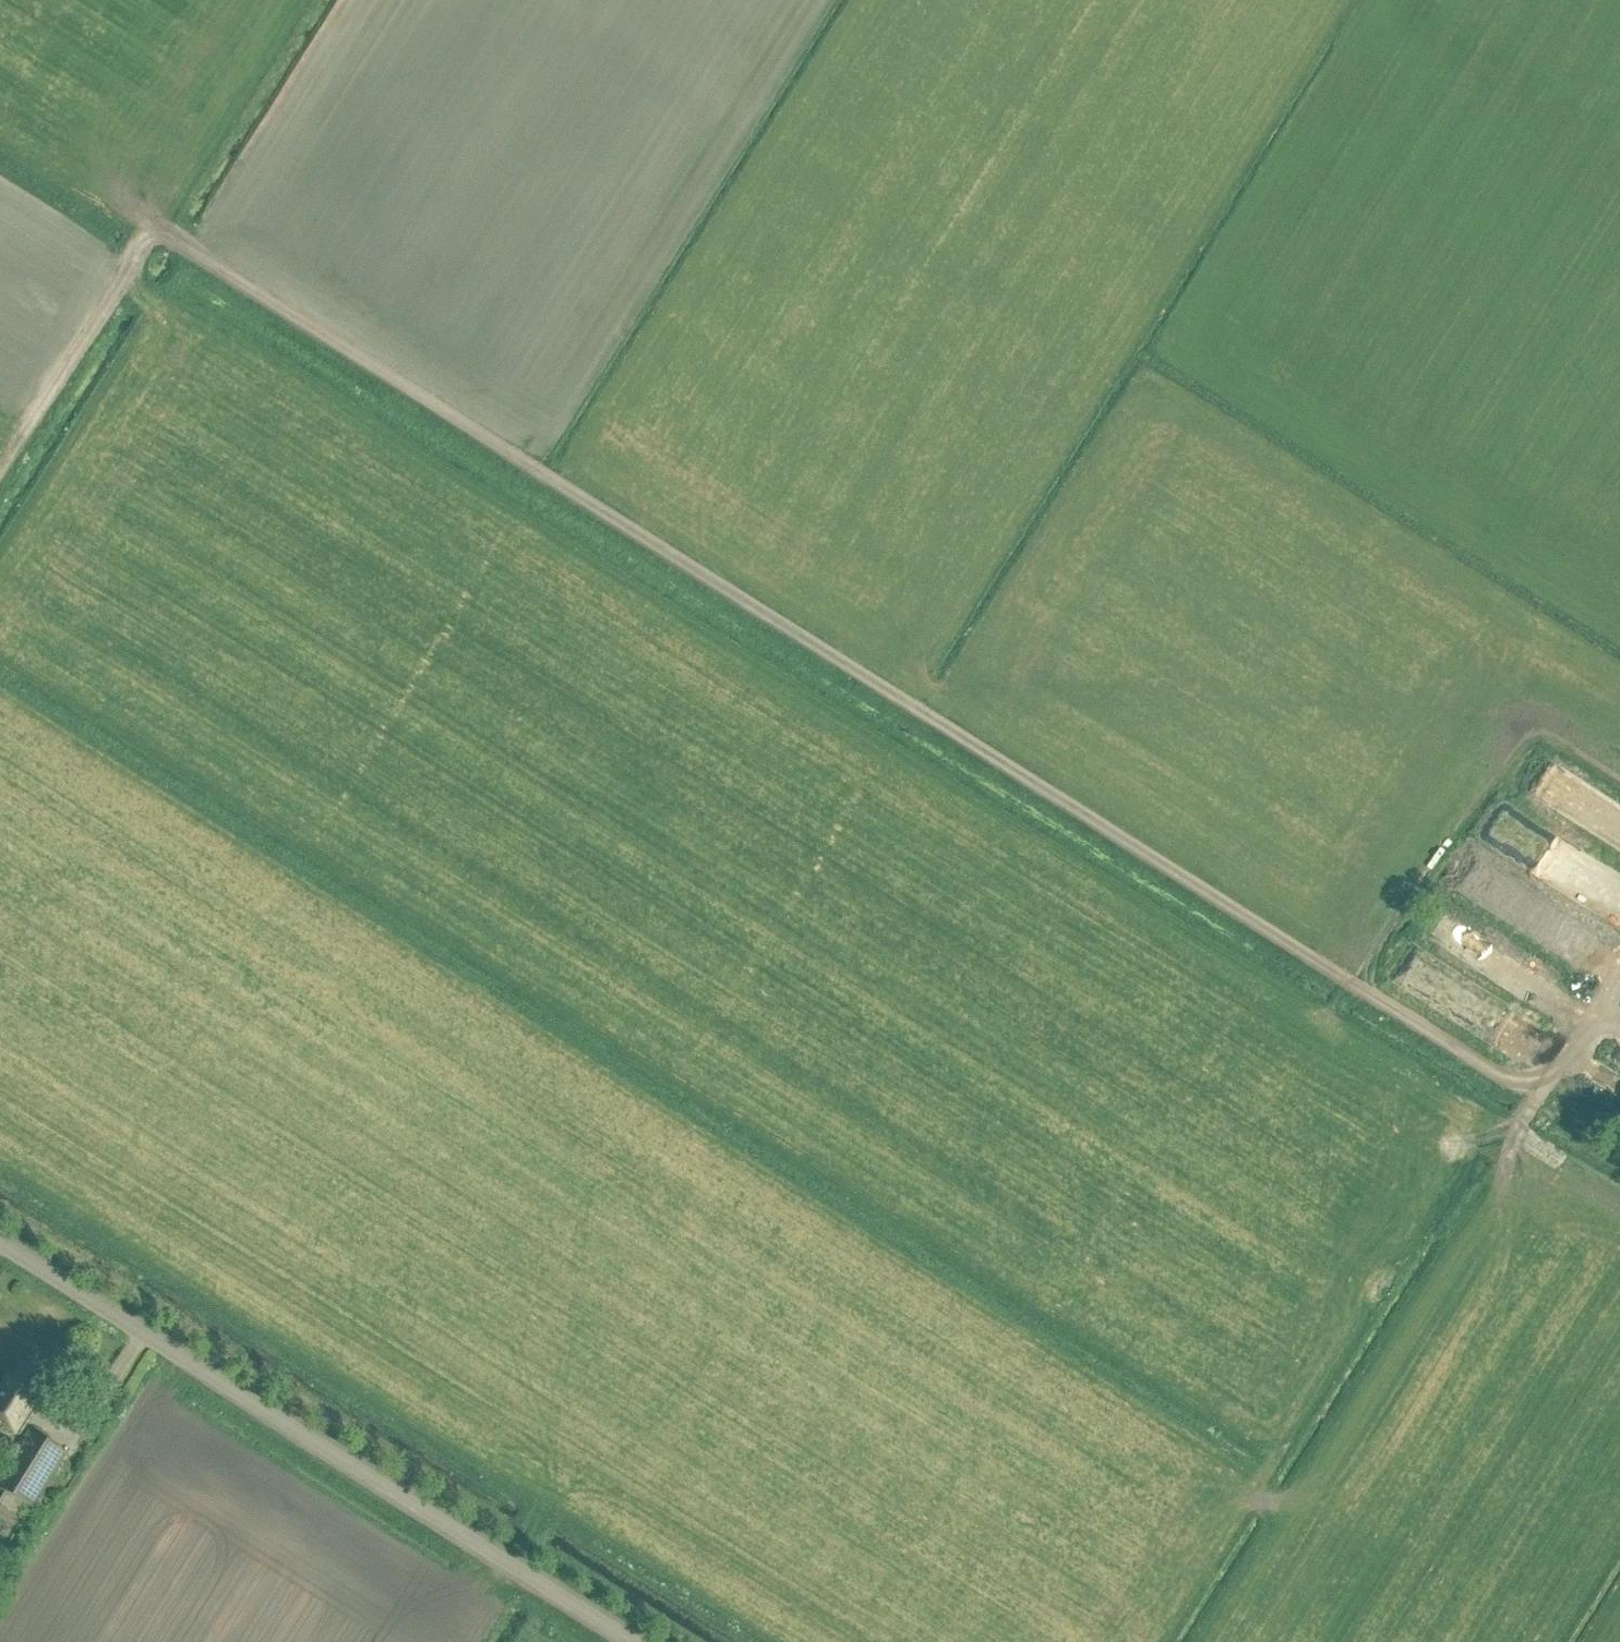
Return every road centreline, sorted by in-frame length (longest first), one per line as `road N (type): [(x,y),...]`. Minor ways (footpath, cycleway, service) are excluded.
road 1 (unclassified): [(0,1245),(630,1641)]

